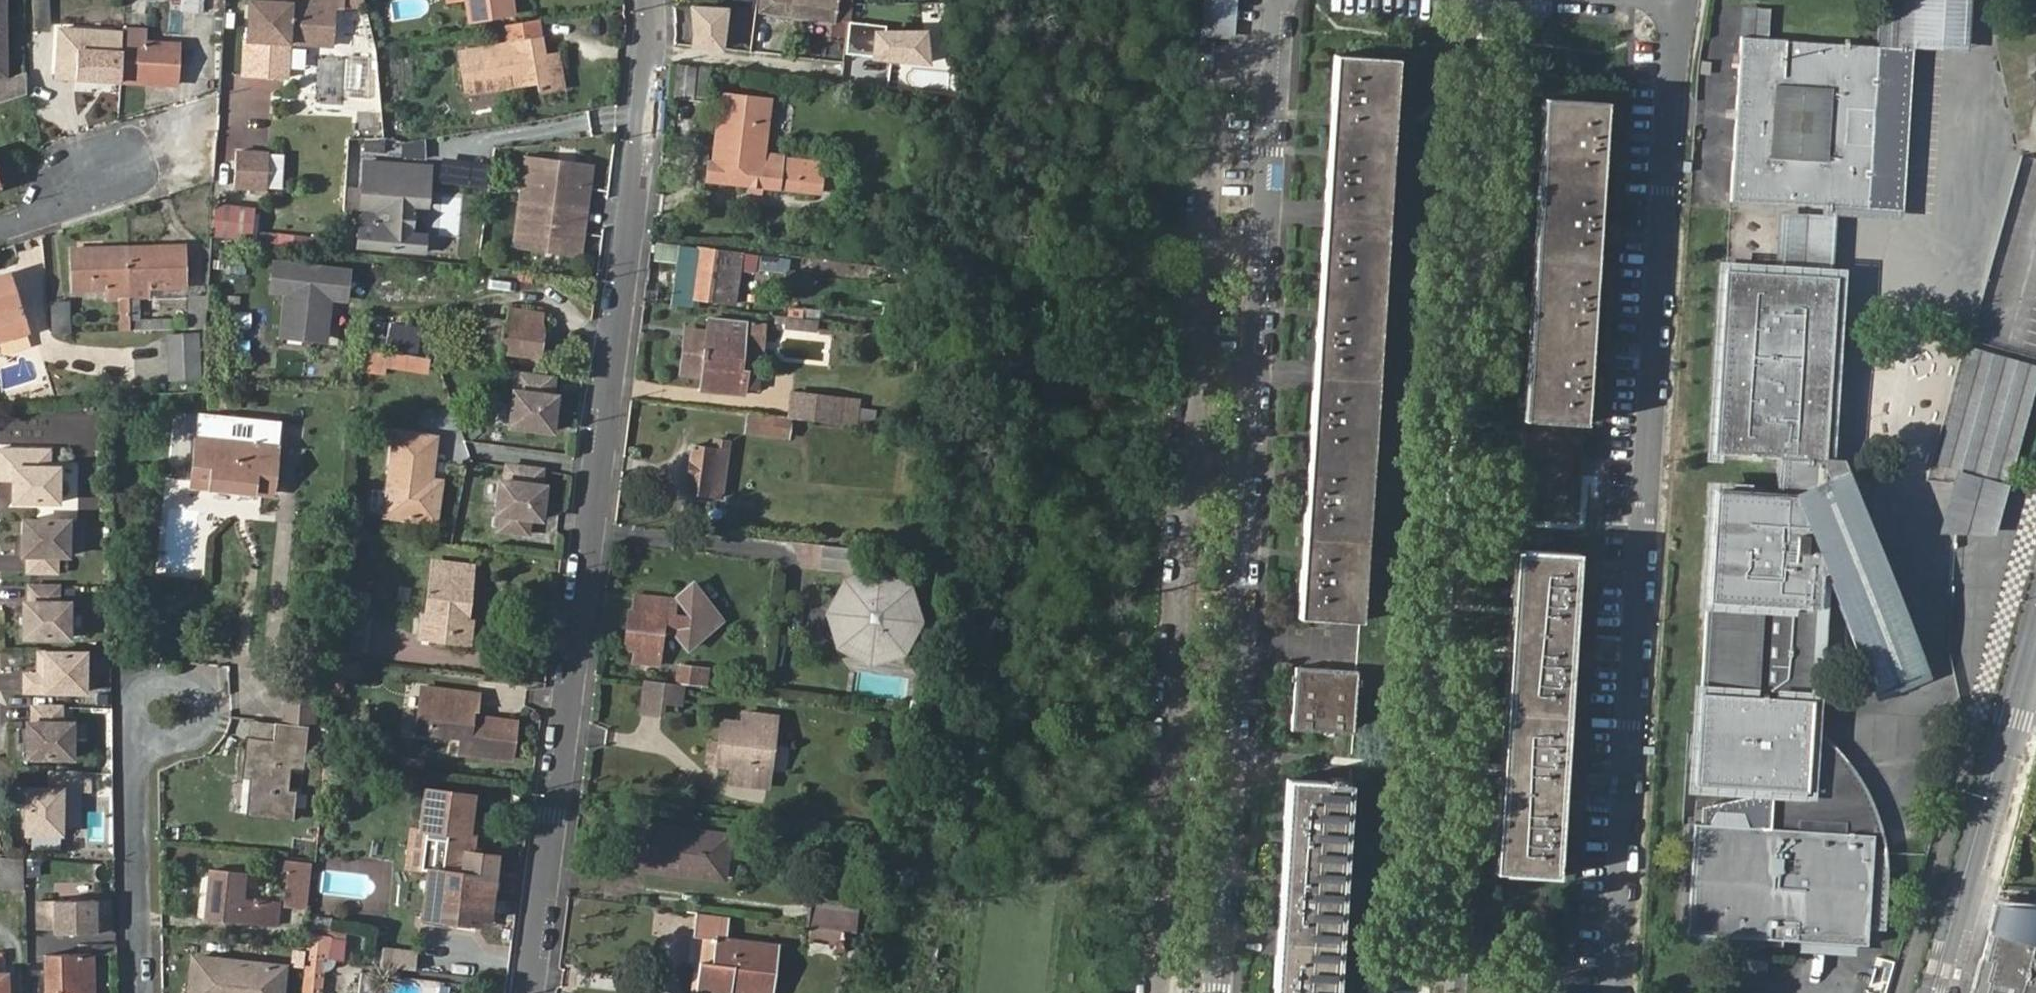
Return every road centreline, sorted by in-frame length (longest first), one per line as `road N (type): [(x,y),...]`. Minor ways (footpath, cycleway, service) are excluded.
road 1 (residential): [(531,992),(650,50),(647,0)]
road 2 (residential): [(1615,992),(1683,0)]
road 3 (residential): [(1221,992),(1280,0)]
road 4 (residential): [(1935,992),(2022,687)]
road 5 (residential): [(137,729),(139,992)]
road 6 (residential): [(153,740),(178,739),(196,723),(199,694),(183,675),(163,670),(140,679),(129,706),(137,729)]
road 7 (residential): [(0,228),(103,165)]

